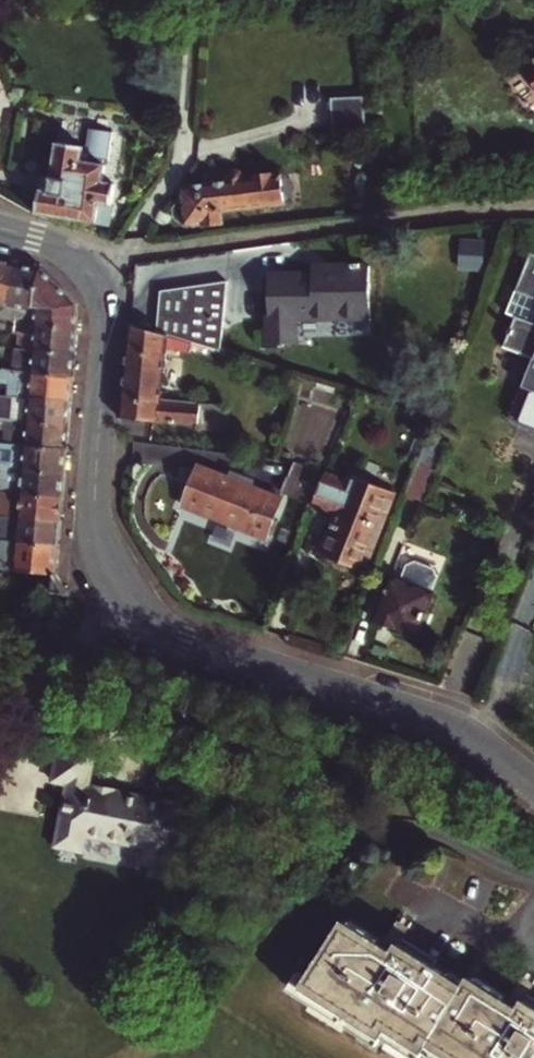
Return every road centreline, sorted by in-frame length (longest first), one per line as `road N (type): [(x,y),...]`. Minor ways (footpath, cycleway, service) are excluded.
road 1 (tertiary): [(533,786),(408,710),(176,635),(133,601),(97,532),(106,314),(89,267)]

